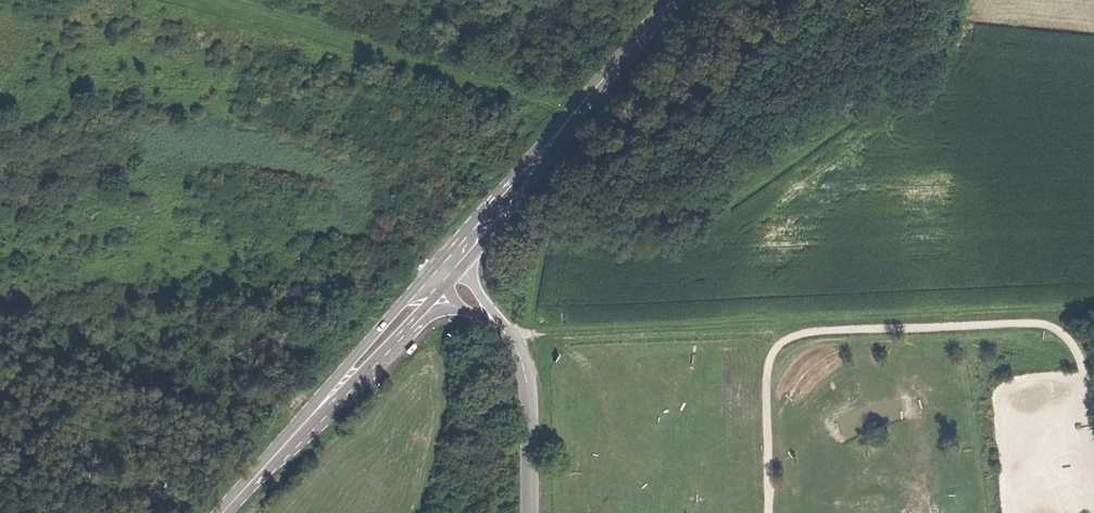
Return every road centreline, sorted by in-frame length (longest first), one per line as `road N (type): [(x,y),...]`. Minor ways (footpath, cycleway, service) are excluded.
road 1 (track): [(510,340),(1093,304)]
road 2 (secondary): [(680,0),(447,271)]
road 3 (secondary): [(447,271),(228,512)]
road 4 (unclassified): [(447,271),(501,321),(519,358),(528,389),(528,512)]

